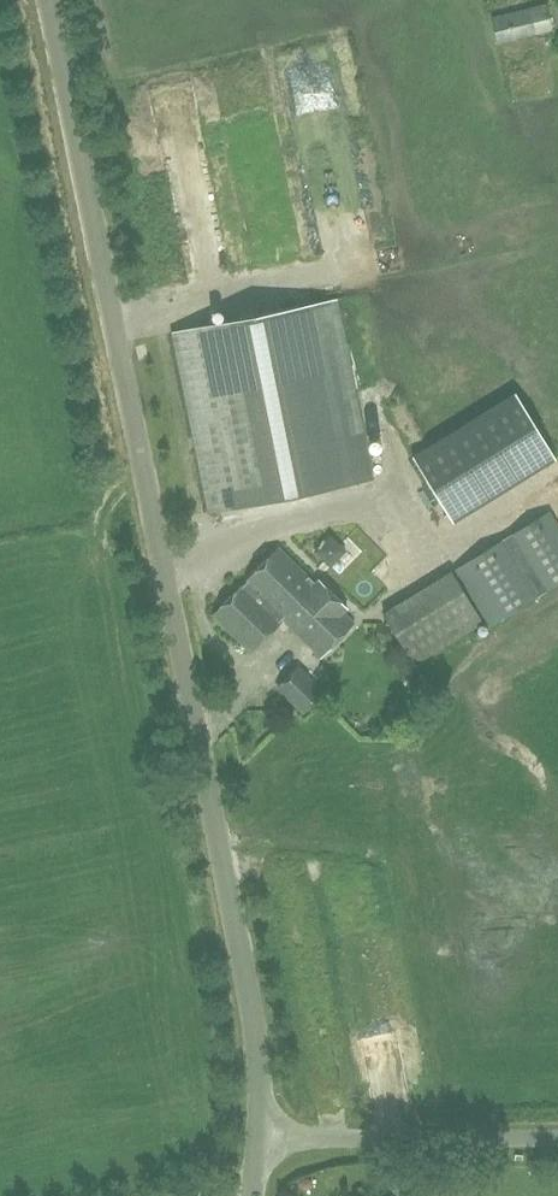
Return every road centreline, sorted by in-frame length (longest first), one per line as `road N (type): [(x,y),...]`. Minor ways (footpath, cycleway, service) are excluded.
road 1 (unclassified): [(259,1132),(260,1070),(51,0)]
road 2 (unclassified): [(259,1132),(557,1139)]

